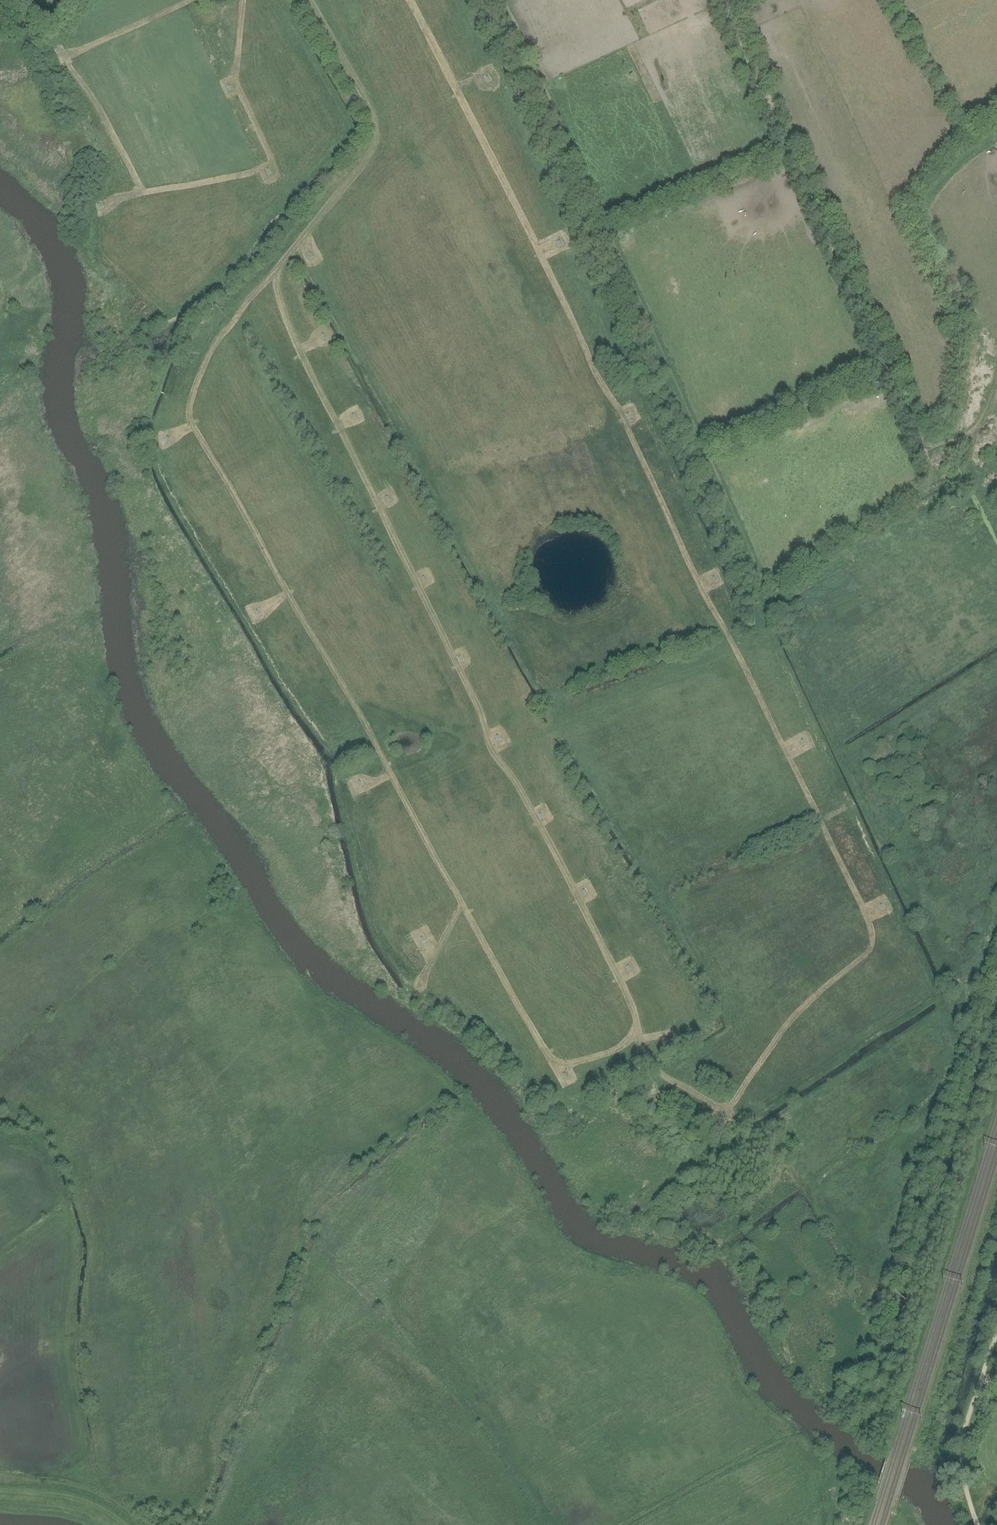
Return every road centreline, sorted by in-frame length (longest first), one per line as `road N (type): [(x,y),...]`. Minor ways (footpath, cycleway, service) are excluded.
road 1 (track): [(503,0),(767,585),(927,484),(723,0)]
road 2 (track): [(996,113),(967,129),(908,196),(905,207),(953,328),(958,365),(948,407),(908,436)]
road 3 (track): [(606,229),(785,147)]
road 4 (track): [(882,368),(706,451)]
road 5 (track): [(0,1491),(82,1502),(120,1524)]

